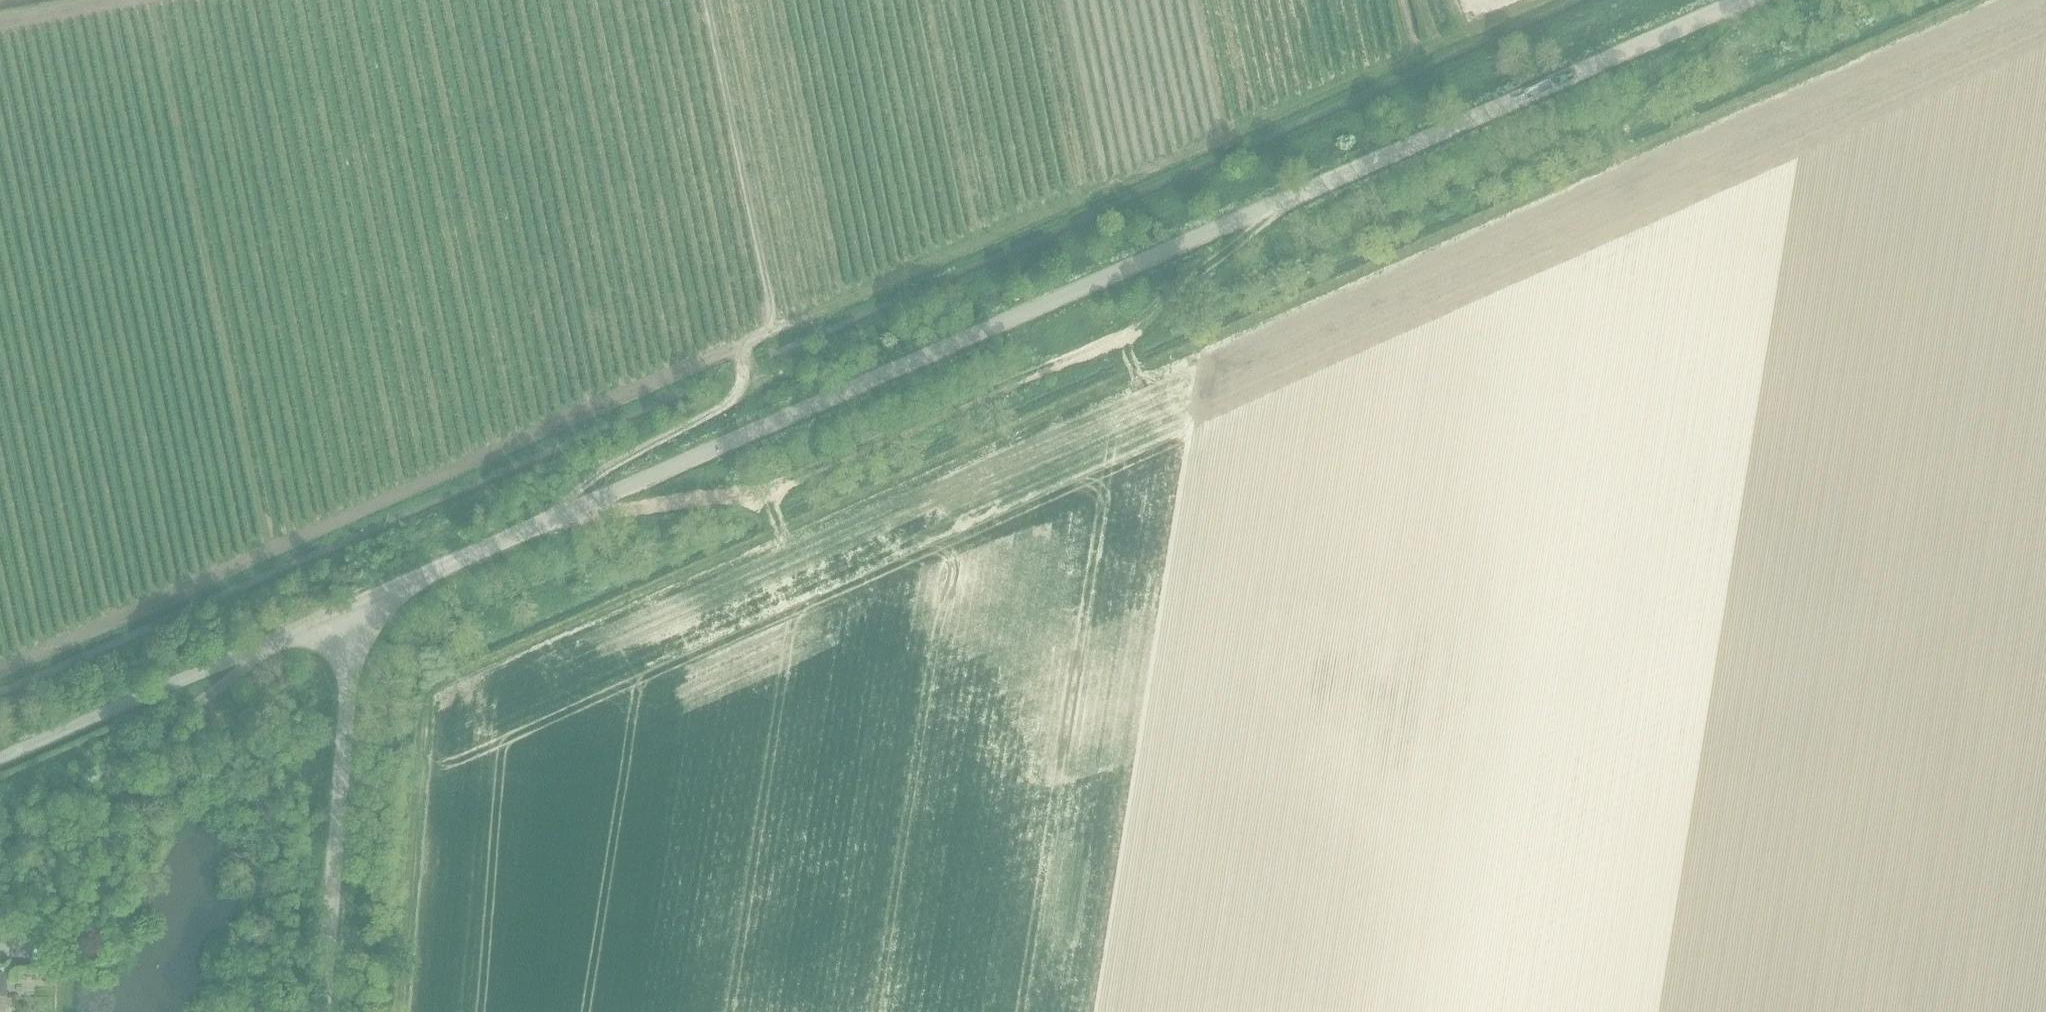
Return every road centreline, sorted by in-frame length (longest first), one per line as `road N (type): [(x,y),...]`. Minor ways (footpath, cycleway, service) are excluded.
road 1 (unclassified): [(333,618),(1739,0)]
road 2 (track): [(598,503),(699,502),(802,483),(1080,366),(1189,301),(1244,214)]
road 3 (unclassified): [(318,1011),(343,643),(333,618)]
road 4 (unclassified): [(0,764),(333,618)]

